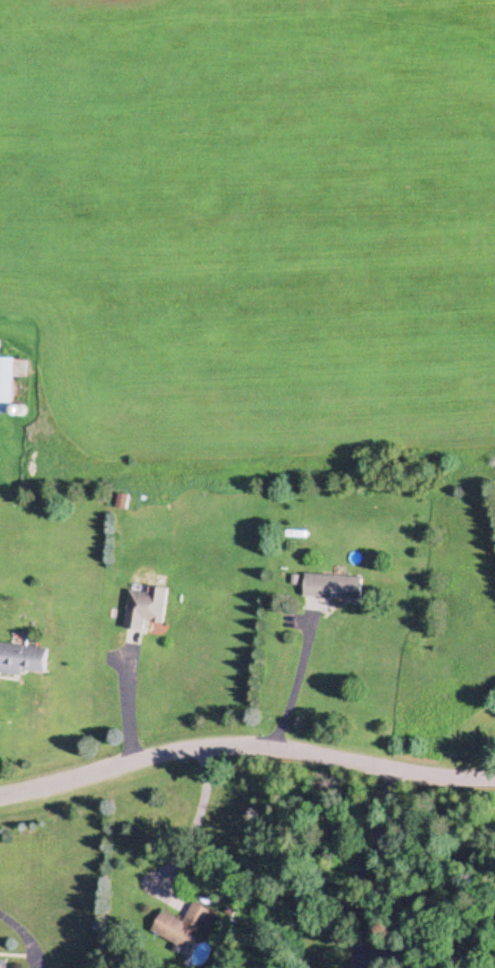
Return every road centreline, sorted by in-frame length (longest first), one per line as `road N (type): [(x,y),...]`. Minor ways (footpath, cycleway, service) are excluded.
road 1 (residential): [(494,779),(265,750),(147,762),(0,801)]

